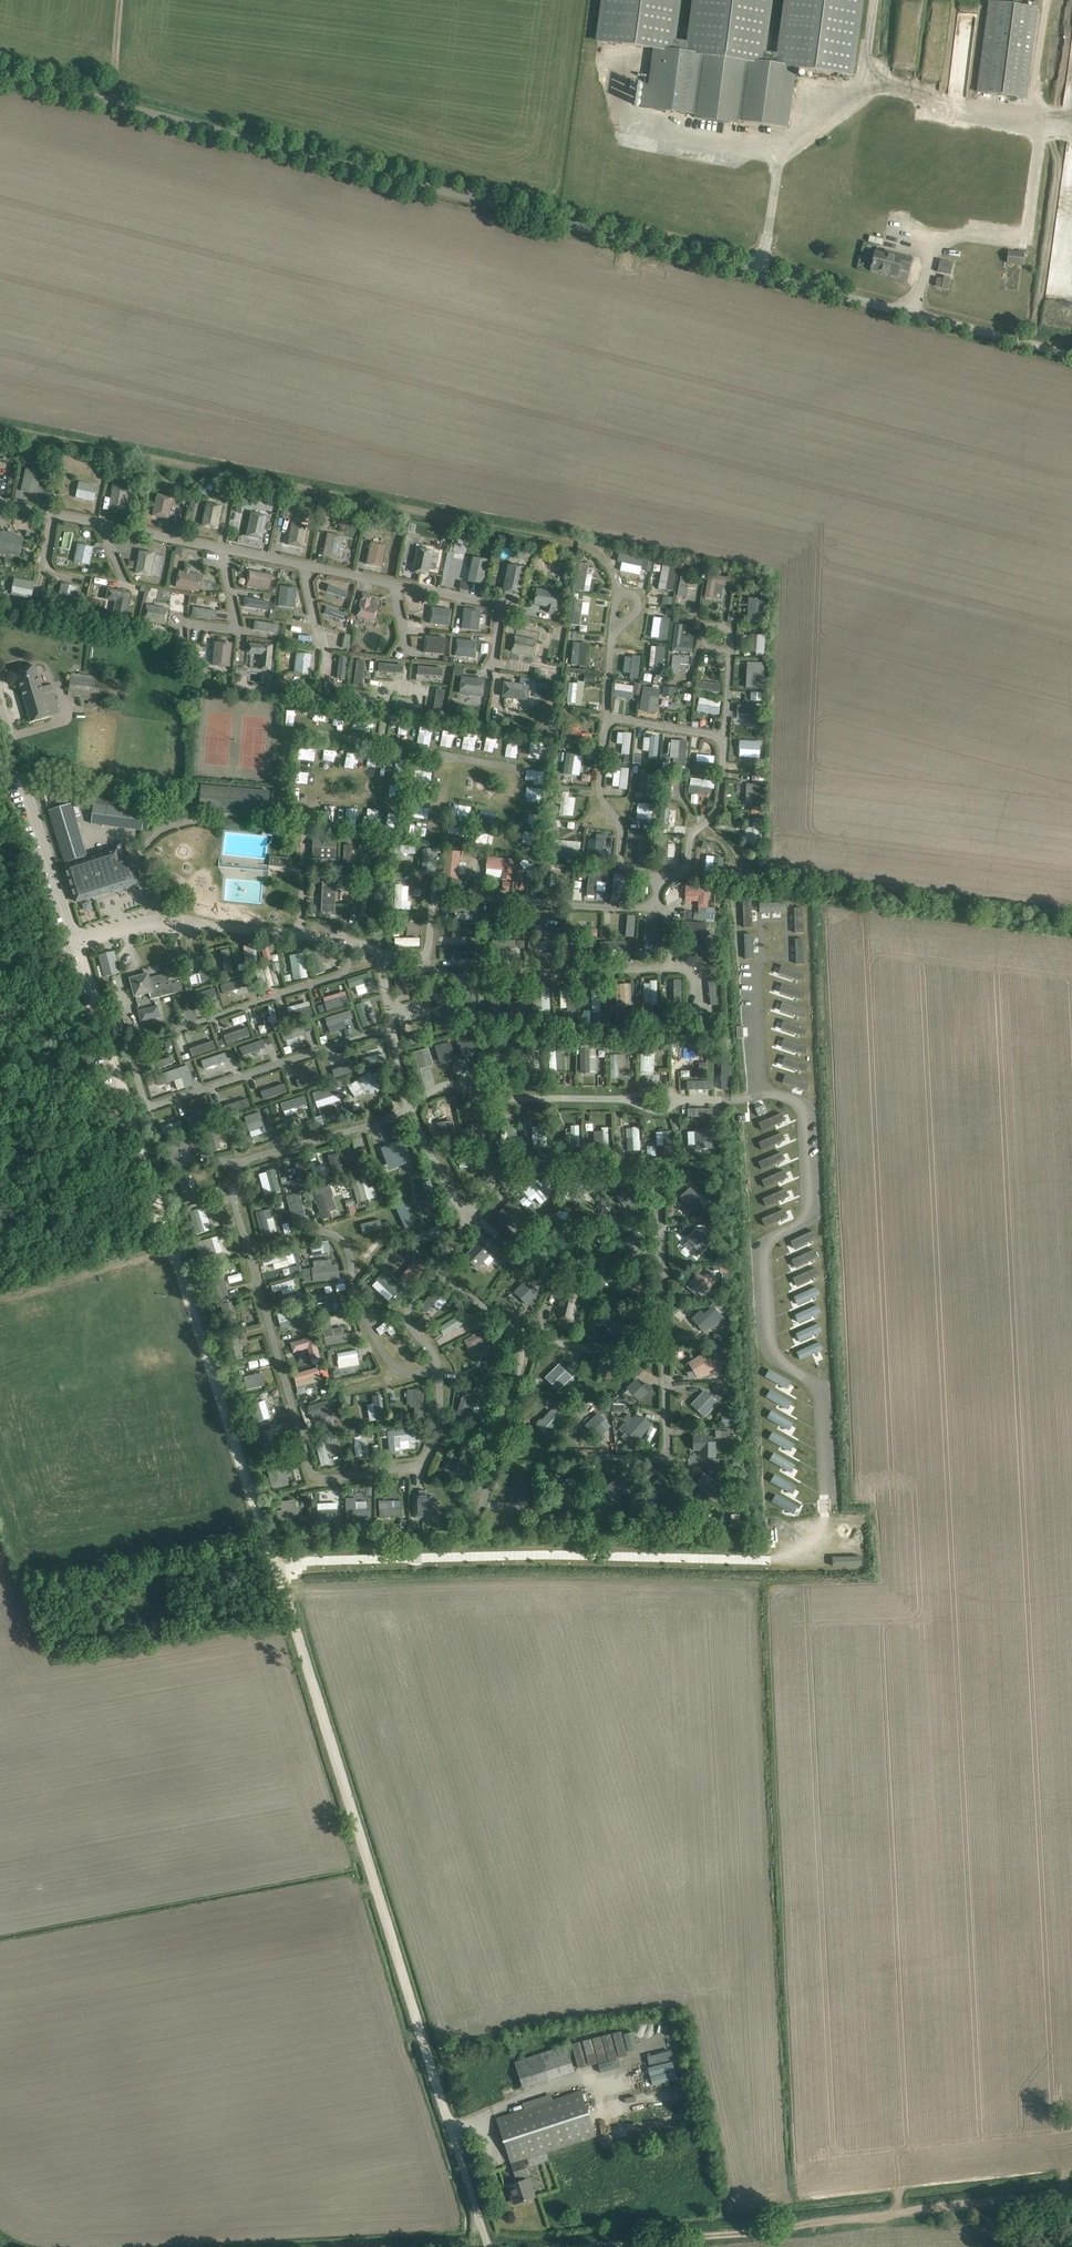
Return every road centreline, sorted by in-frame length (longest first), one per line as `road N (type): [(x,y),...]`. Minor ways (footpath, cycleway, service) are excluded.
road 1 (unclassified): [(924,317),(0,74)]
road 2 (track): [(291,1618),(79,940)]
road 3 (track): [(443,2104),(291,1618)]
road 4 (track): [(1071,2191),(601,2246)]
road 5 (unclassified): [(79,940),(0,704)]
road 6 (track): [(1071,357),(924,317)]
road 7 (unclassified): [(489,2246),(443,2104)]

